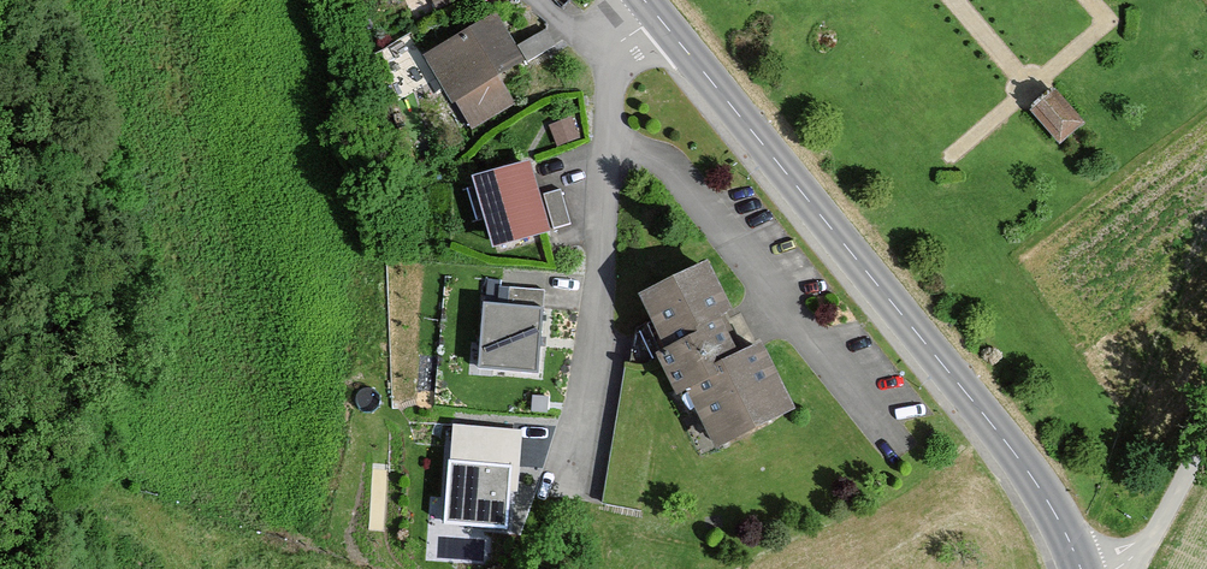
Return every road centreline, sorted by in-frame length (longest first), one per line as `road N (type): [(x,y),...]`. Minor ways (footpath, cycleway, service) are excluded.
road 1 (tertiary): [(1081,568),(1019,461),(657,17)]
road 2 (residential): [(657,17),(611,50),(597,321),(572,495)]
road 3 (unclassified): [(1117,568),(1145,549),(1206,444)]

